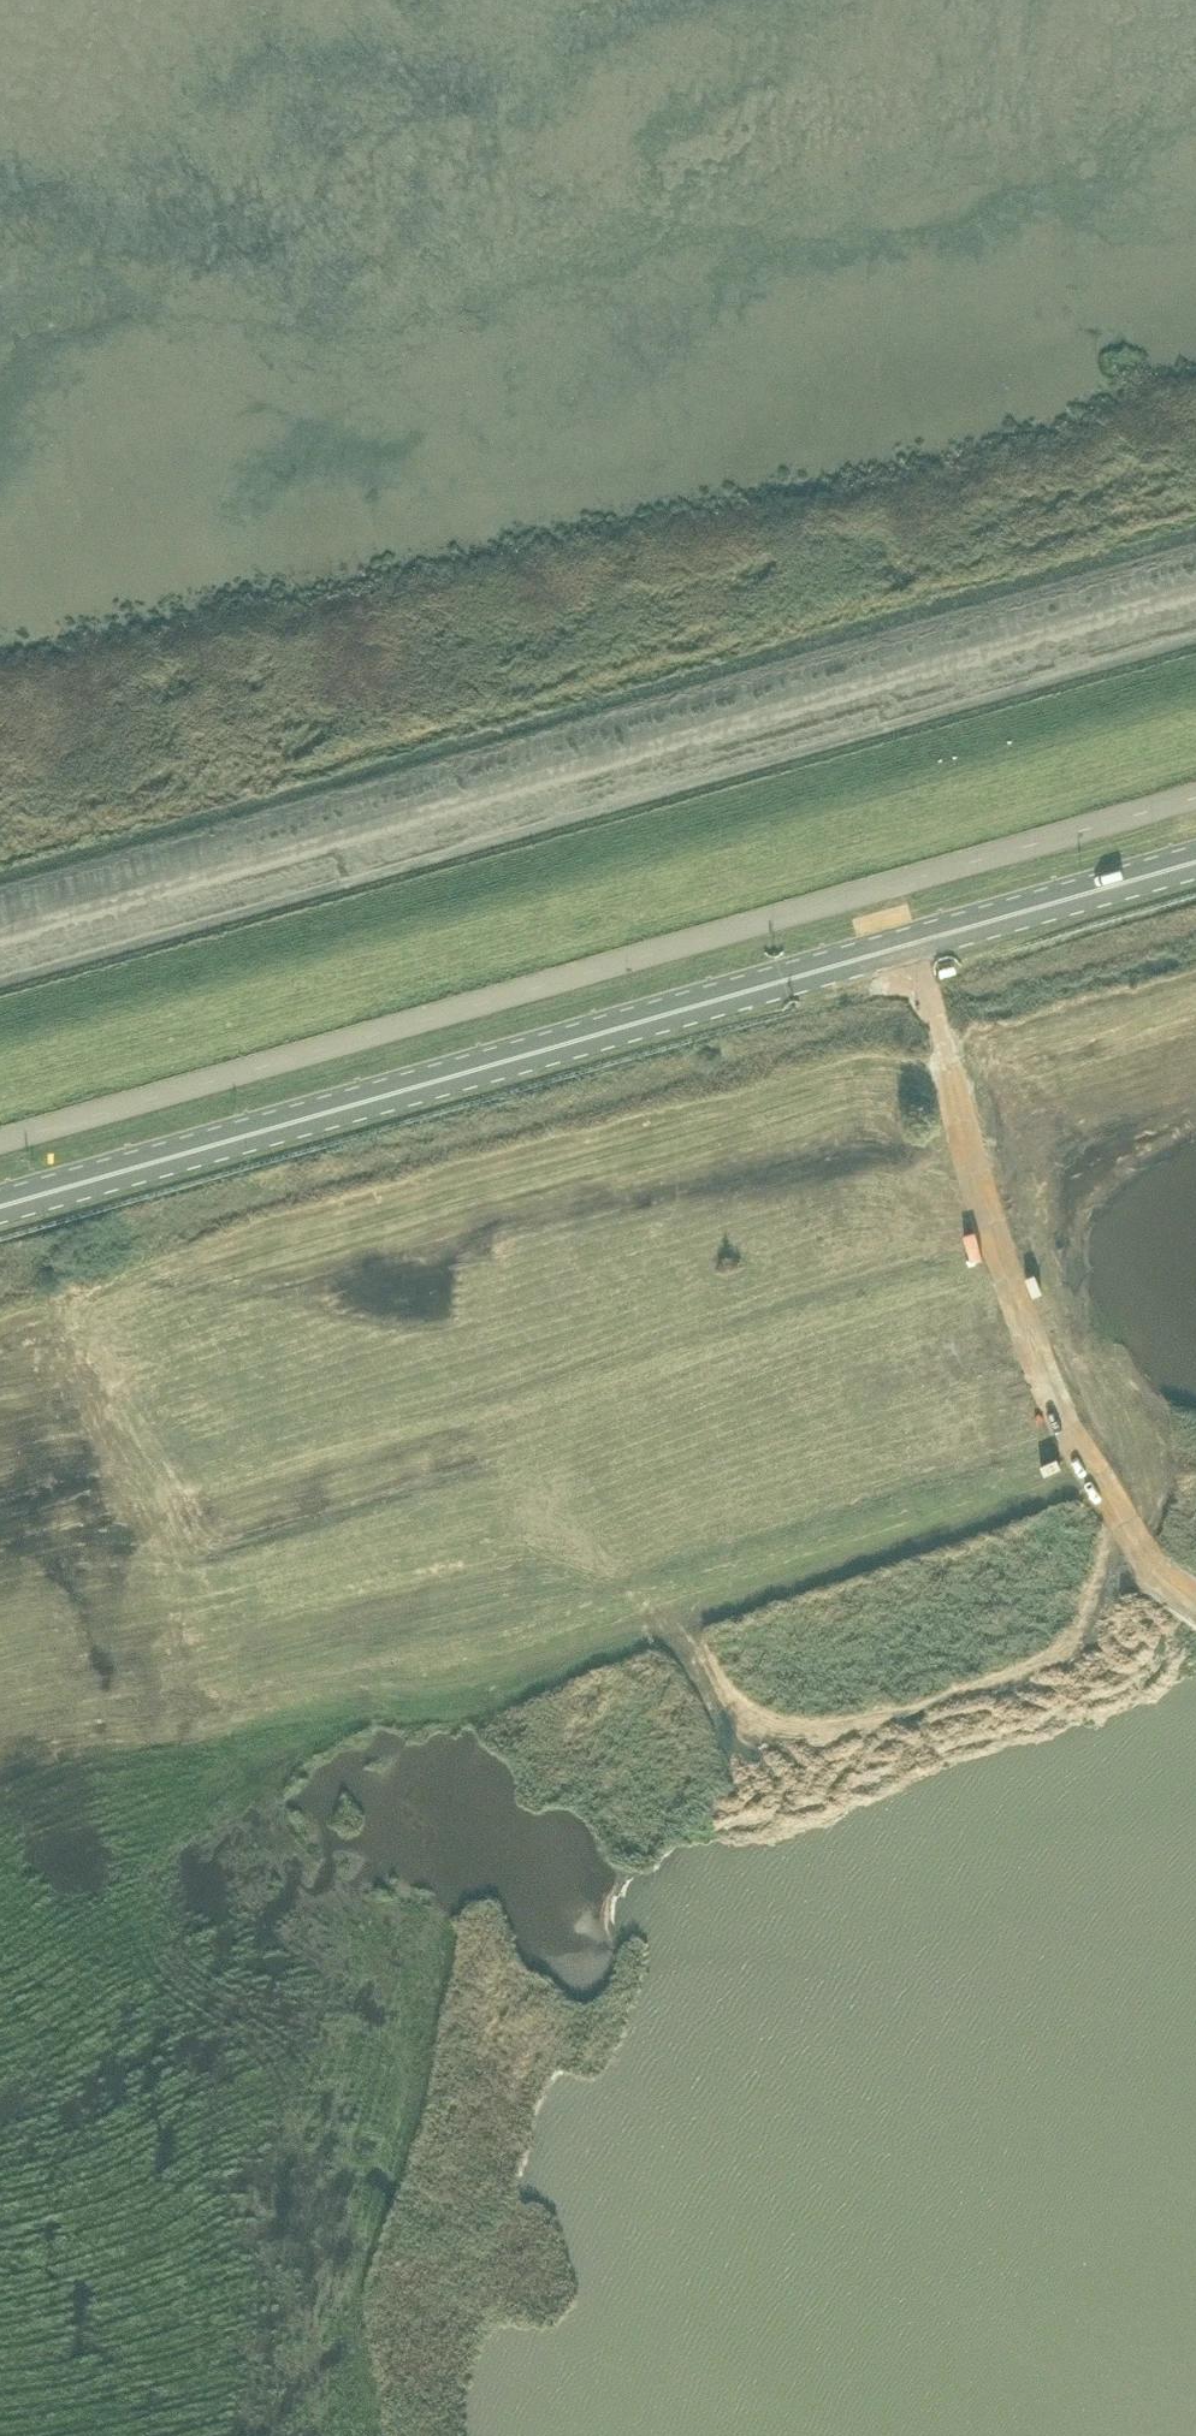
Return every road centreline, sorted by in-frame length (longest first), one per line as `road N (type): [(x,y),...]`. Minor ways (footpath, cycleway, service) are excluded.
road 1 (primary): [(0,1207),(1195,861)]
road 2 (unclassified): [(0,1142),(1195,797)]

